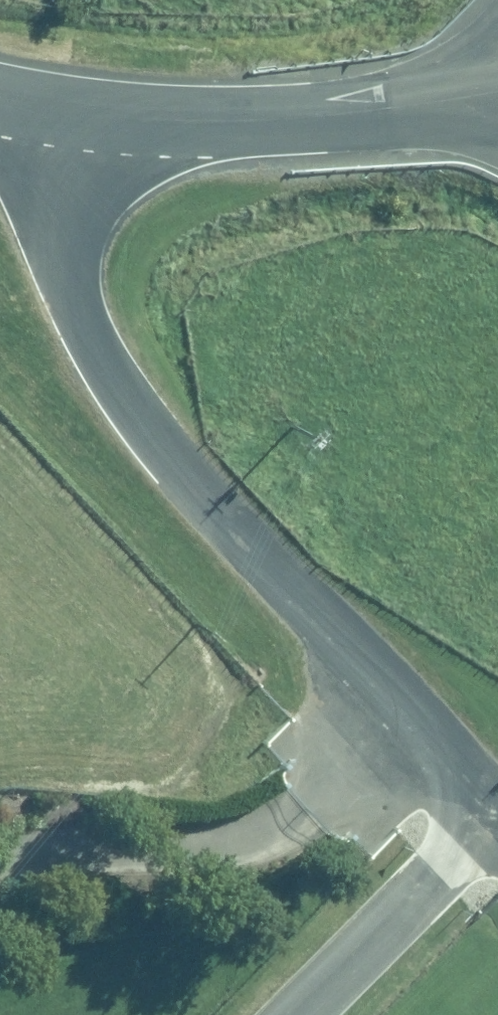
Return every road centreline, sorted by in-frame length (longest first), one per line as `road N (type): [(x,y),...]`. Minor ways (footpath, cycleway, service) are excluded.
road 1 (unclassified): [(446,747),(216,503),(105,363),(68,263),(77,118)]
road 2 (unclassified): [(497,99),(390,115),(77,118)]
road 3 (residential): [(446,747),(180,1014)]

